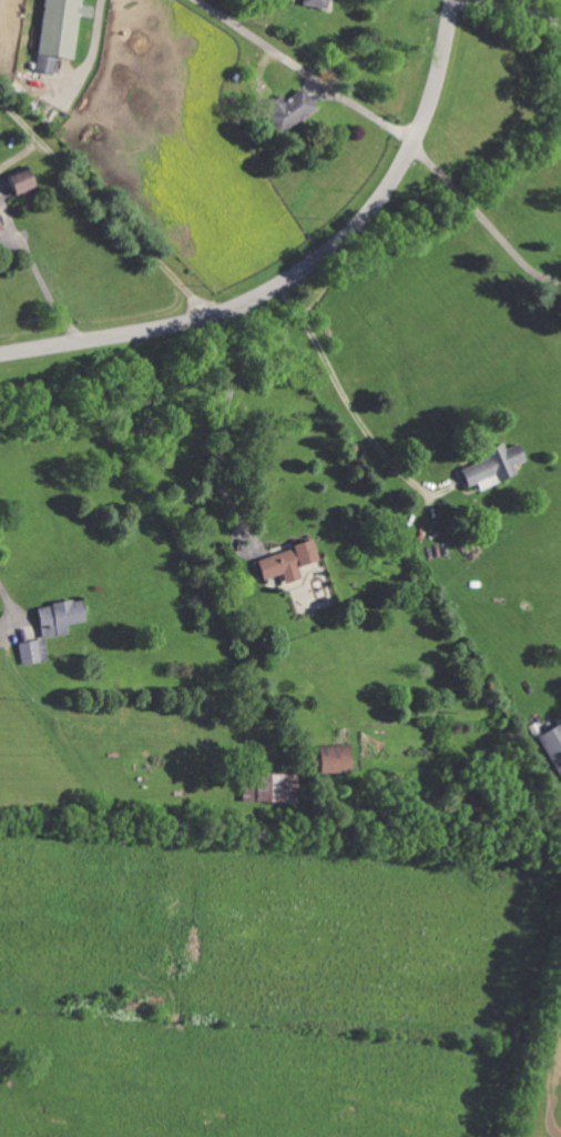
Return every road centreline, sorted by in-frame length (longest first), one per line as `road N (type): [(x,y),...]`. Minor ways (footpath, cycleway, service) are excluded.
road 1 (residential): [(454,0),(411,148),(315,260),(211,315),(0,355)]

